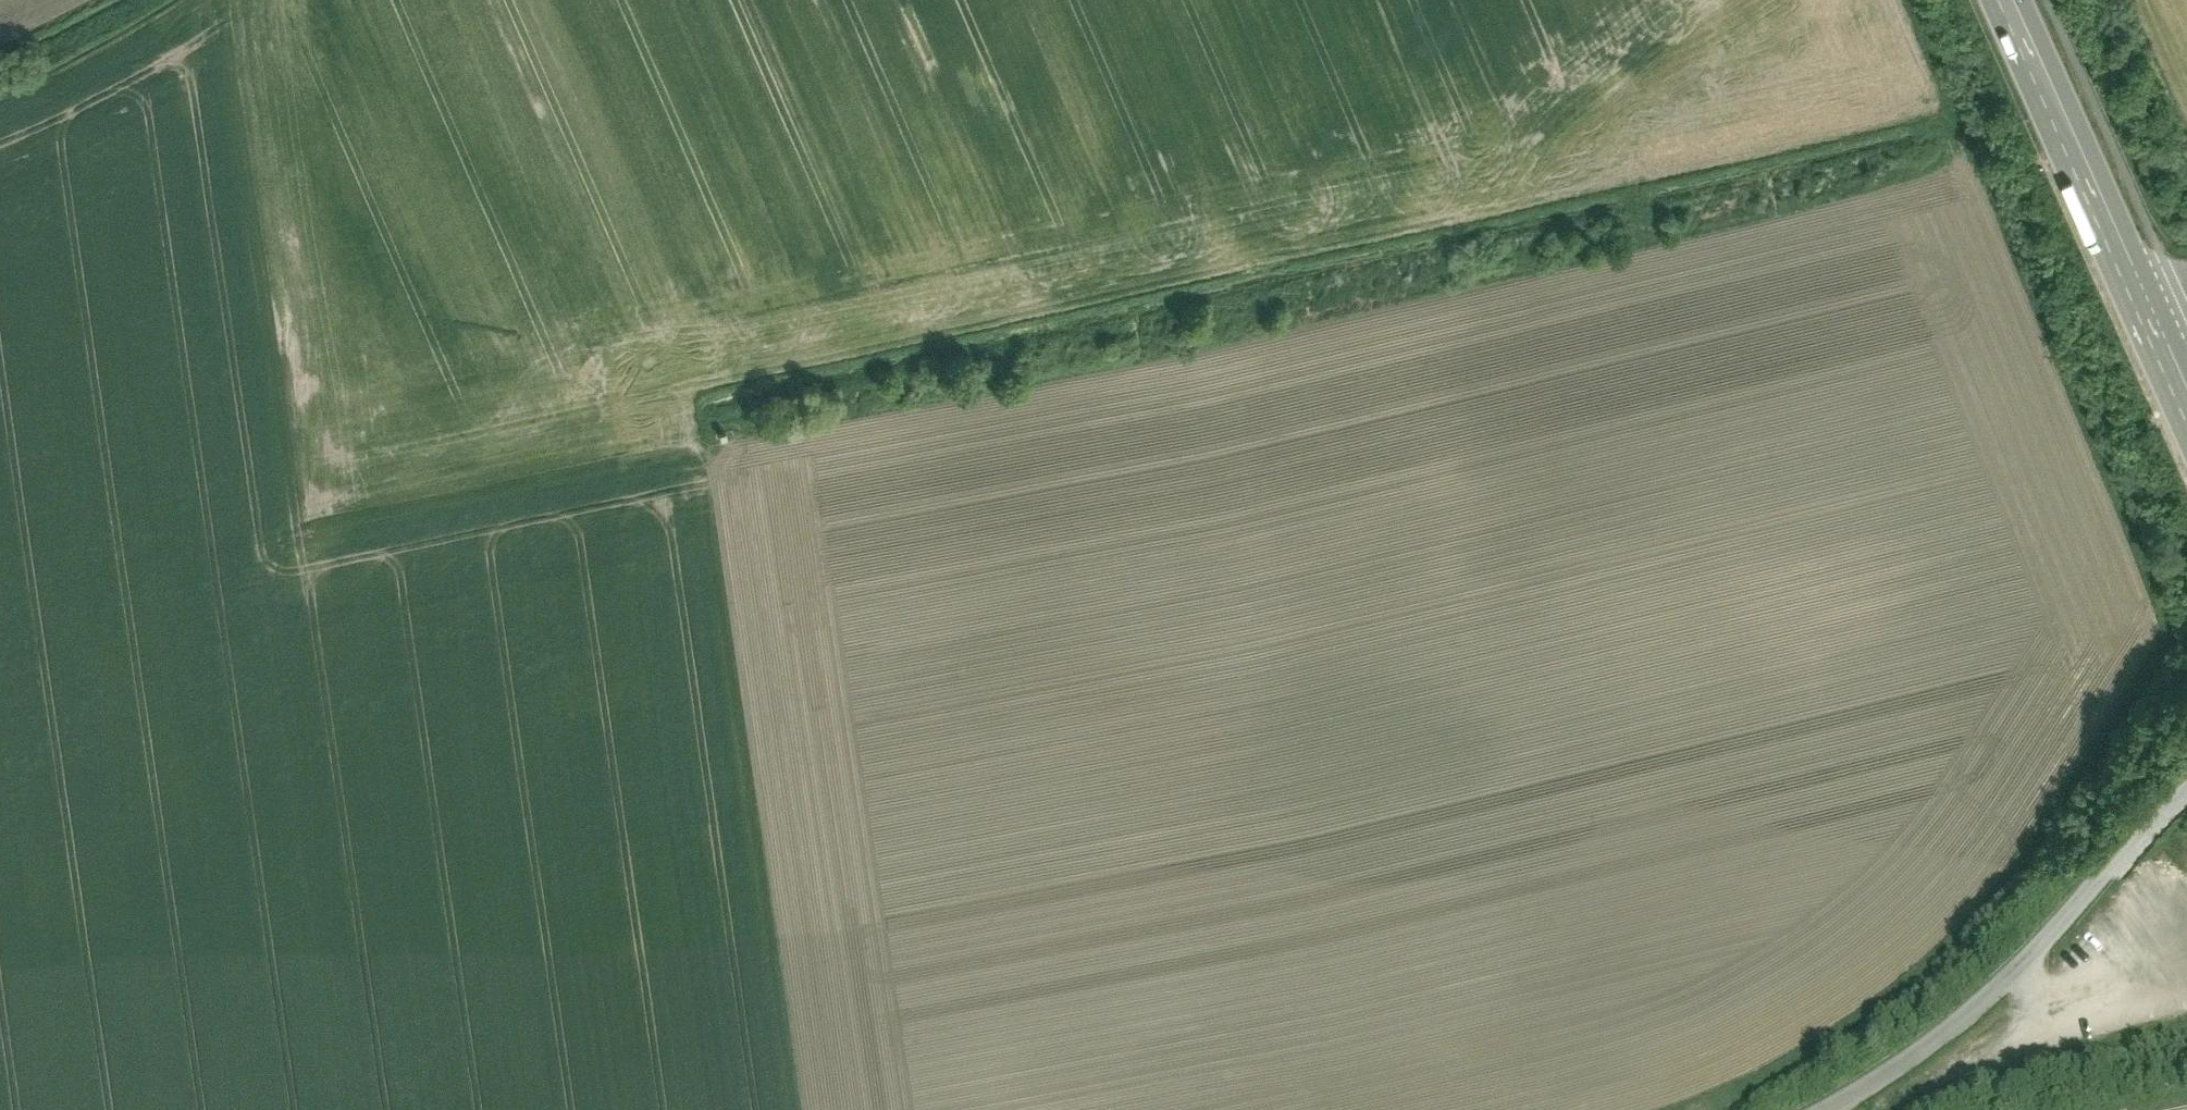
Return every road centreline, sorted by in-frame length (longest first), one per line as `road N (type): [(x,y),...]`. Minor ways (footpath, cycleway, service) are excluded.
road 1 (residential): [(2186,790),(2013,983),(1901,1073),(1834,1109)]
road 2 (primary): [(2015,0),(2149,299)]

